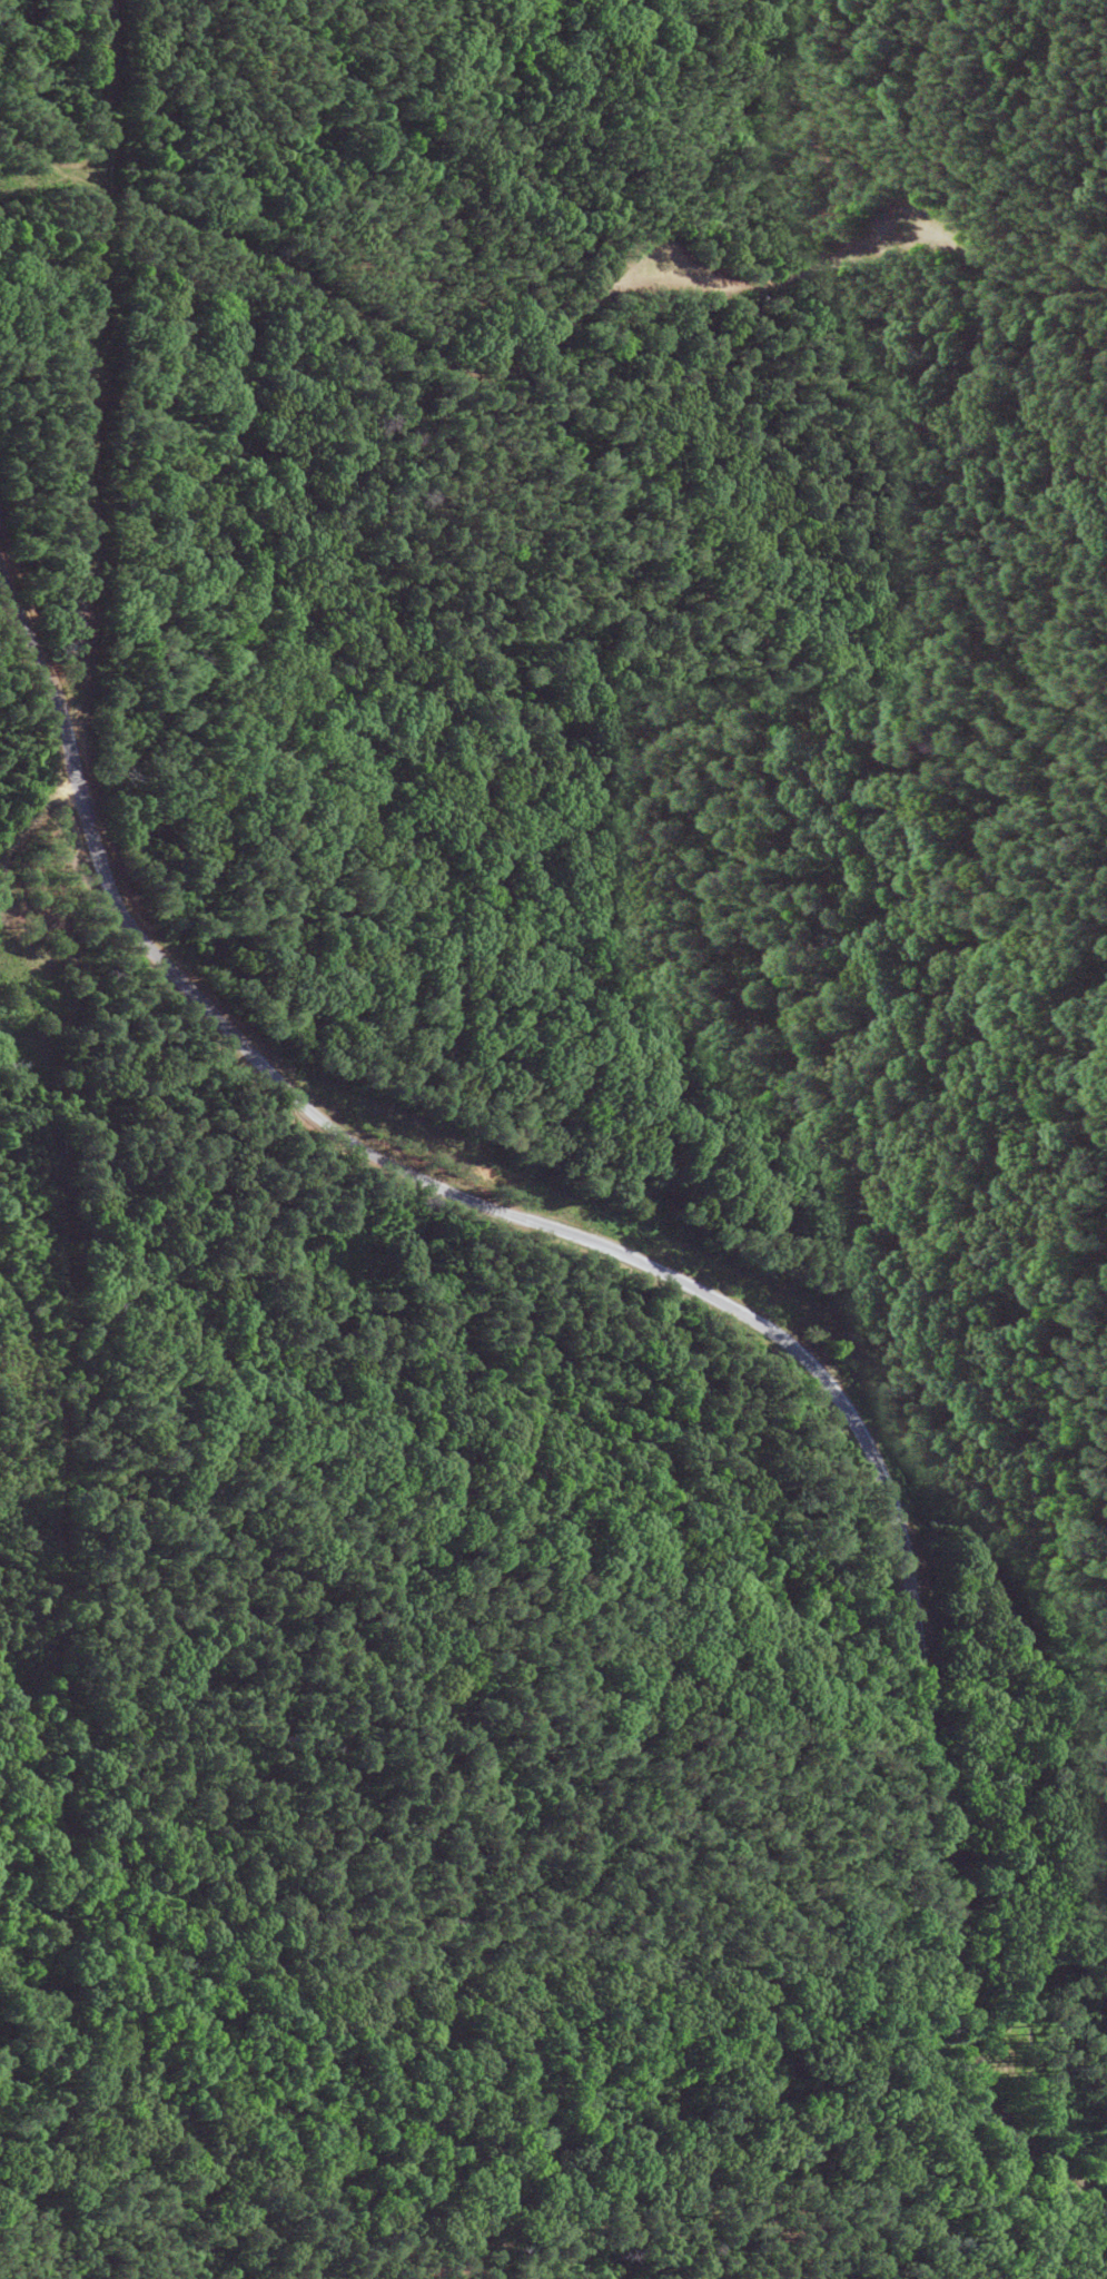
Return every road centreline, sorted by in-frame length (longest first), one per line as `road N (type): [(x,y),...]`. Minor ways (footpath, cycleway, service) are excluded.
road 1 (residential): [(0,581),(45,674),(119,899),(146,940),(271,1079),(349,1147),(730,1305),(794,1346),(833,1391),(883,1479),(896,1523),(961,2063),(1008,2140),(1106,2215)]
road 2 (residential): [(337,237),(284,215),(0,26)]

